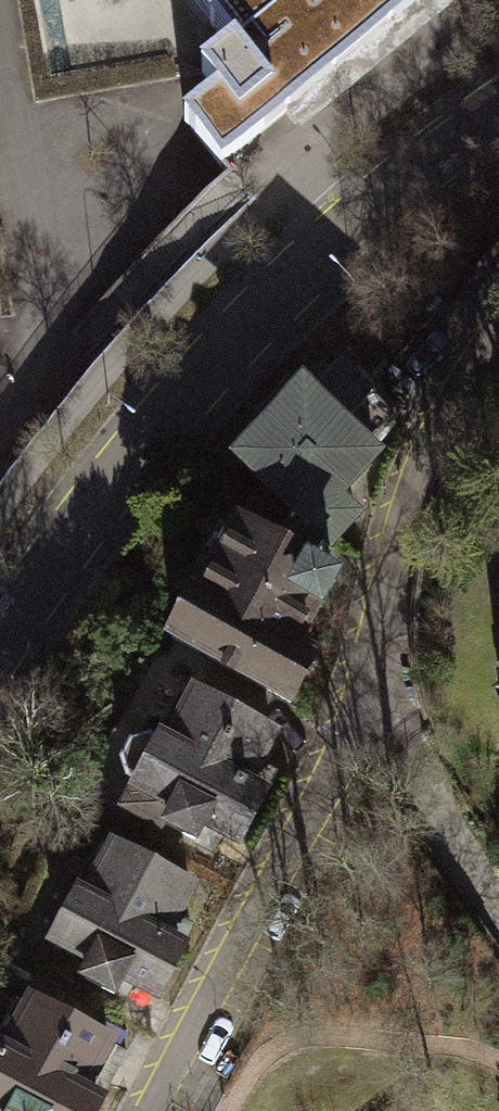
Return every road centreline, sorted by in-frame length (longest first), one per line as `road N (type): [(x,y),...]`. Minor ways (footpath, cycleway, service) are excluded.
road 1 (residential): [(136,1110),(356,699),(396,531),(437,427),(498,332)]
road 2 (tertiary): [(0,647),(132,446),(328,241),(498,108)]

